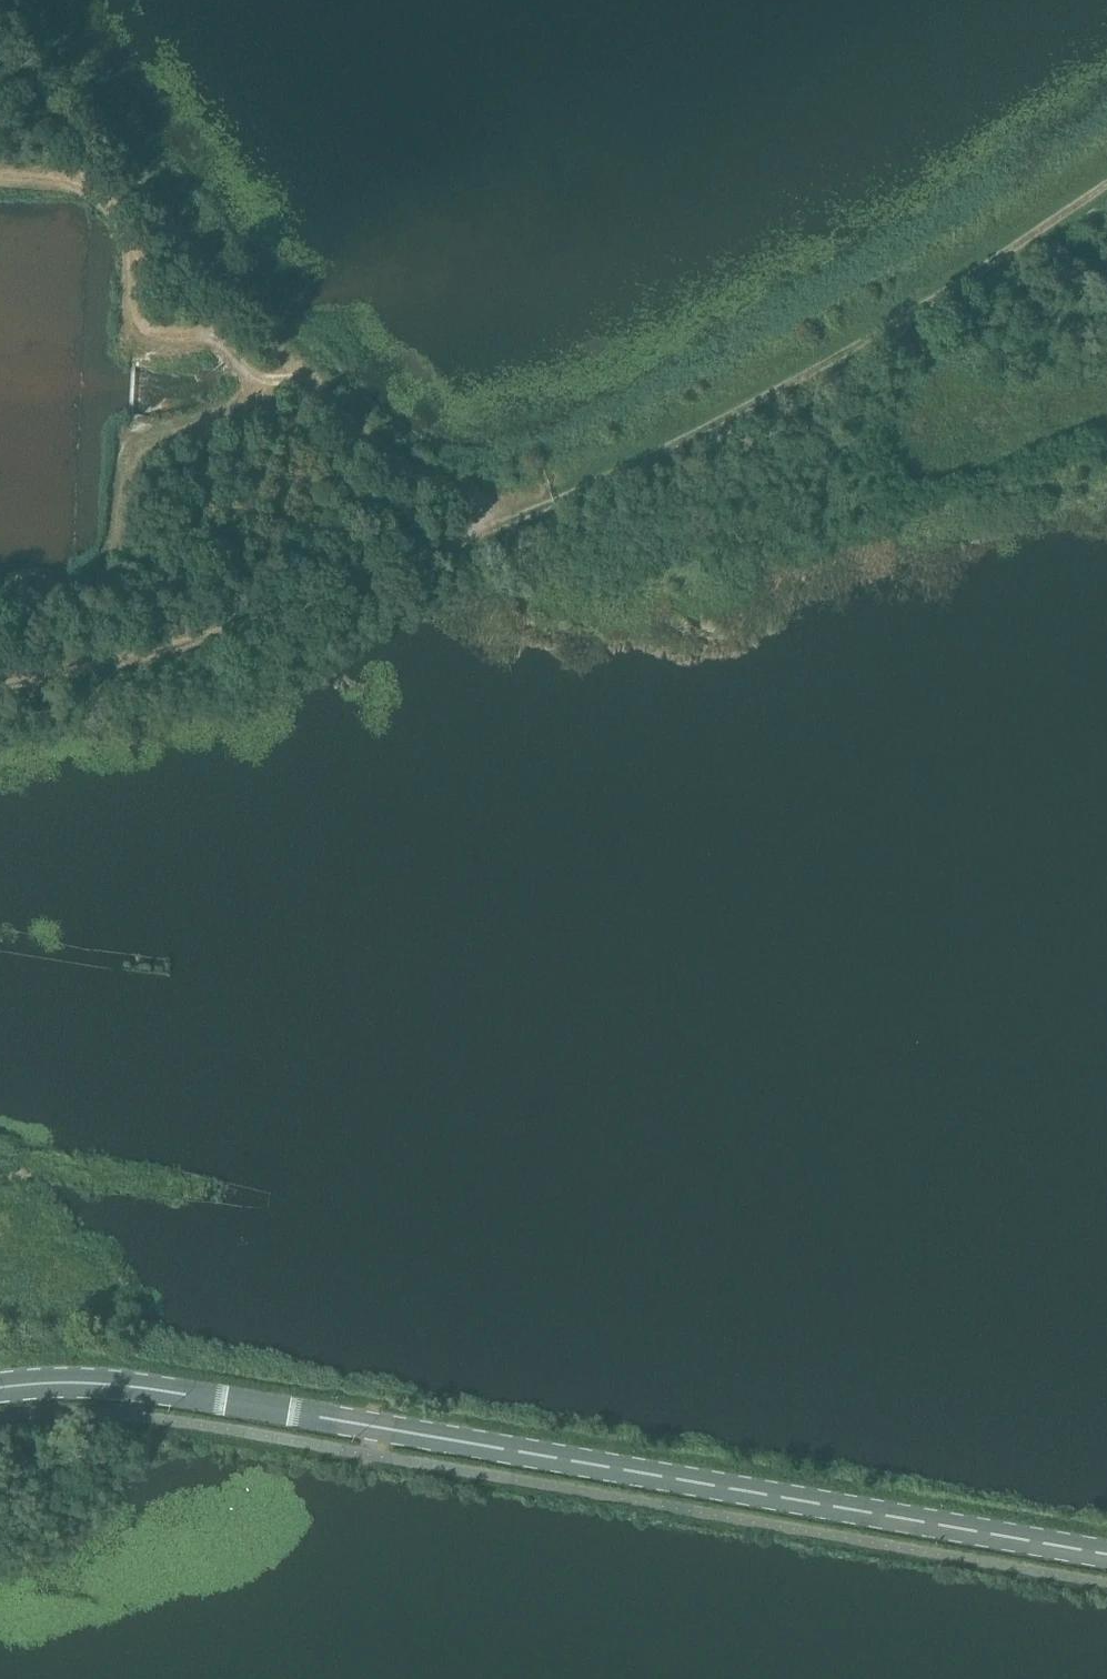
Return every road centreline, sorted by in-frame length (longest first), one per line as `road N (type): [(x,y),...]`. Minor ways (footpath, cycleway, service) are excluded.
road 1 (secondary): [(1106,1557),(159,1392),(92,1383),(0,1391)]
road 2 (track): [(68,79),(334,406),(385,446),(459,487),(489,518)]

